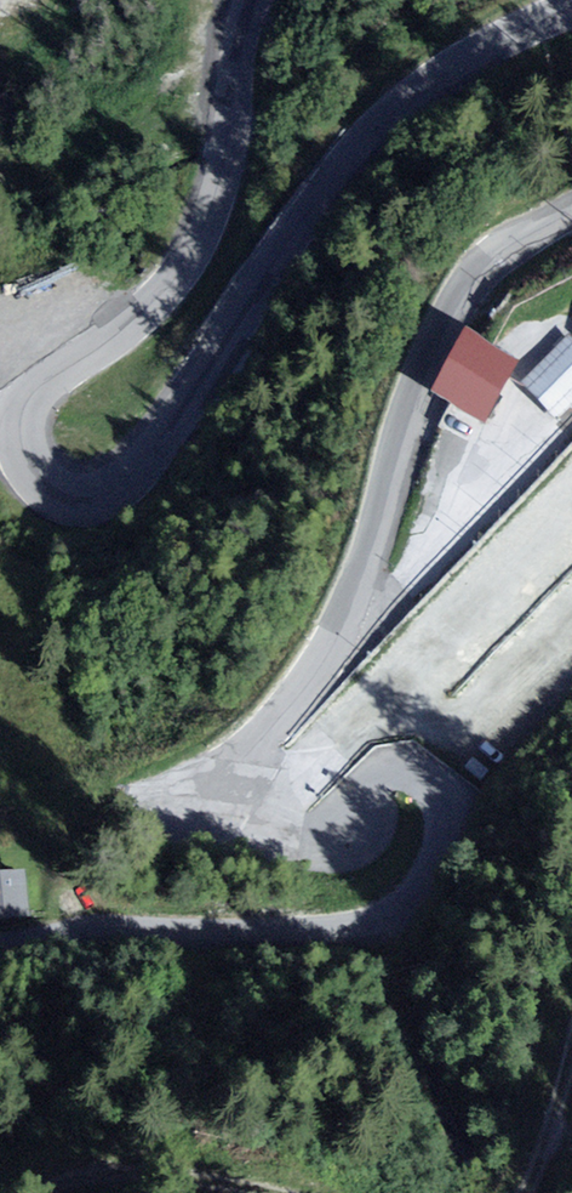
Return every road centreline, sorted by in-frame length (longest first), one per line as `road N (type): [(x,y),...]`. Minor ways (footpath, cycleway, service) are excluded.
road 1 (unclassified): [(571,8),(457,61),(398,109),(293,236),(149,461),(110,496),(71,500),(53,493),(29,460),(26,421),(52,382),(143,319),(192,261),(217,186),(256,0)]
road 2 (unclassified): [(246,763),(259,805),(311,836),(346,823),(398,780),(426,782),(438,807),(436,841),(405,901),(387,917),(343,927),(134,928),(0,946)]
road 3 (unclassified): [(246,763),(309,679),(339,619),(374,530),(420,366),(463,278),(498,246),(571,210)]
road 4 (track): [(67,1192),(105,1174),(277,1192)]
road 5 (track): [(523,1192),(571,1047)]

